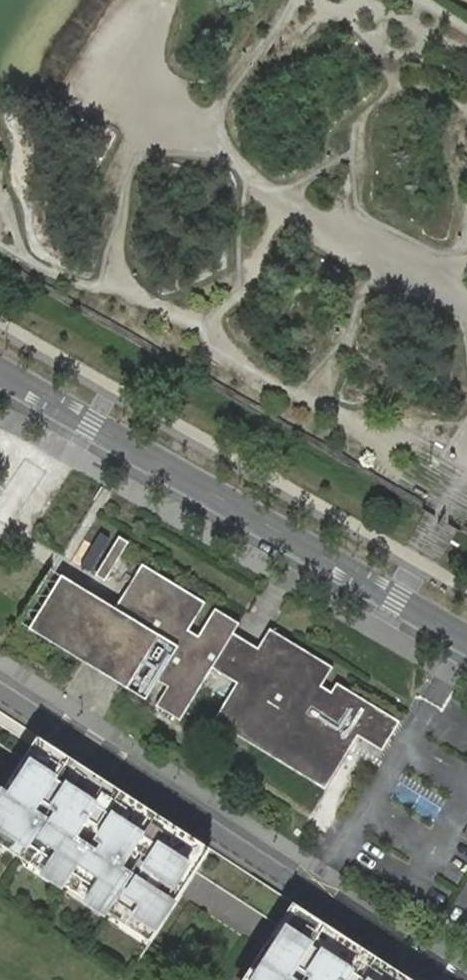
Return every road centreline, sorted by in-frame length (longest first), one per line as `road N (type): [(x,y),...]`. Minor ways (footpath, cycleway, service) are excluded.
road 1 (residential): [(466,639),(0,371)]
road 2 (residential): [(444,979),(0,693)]

